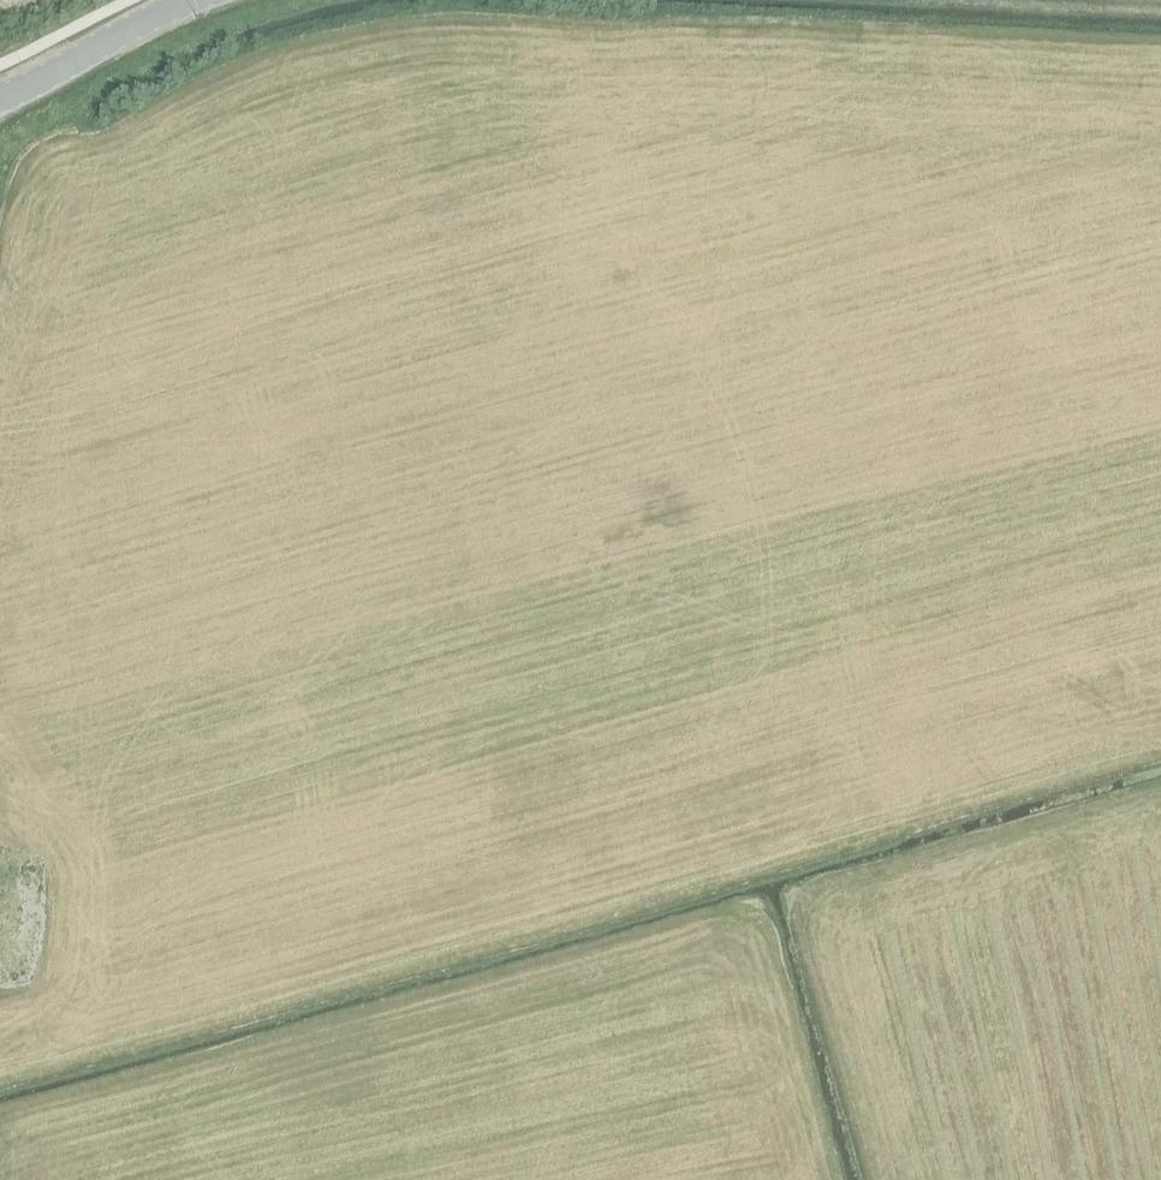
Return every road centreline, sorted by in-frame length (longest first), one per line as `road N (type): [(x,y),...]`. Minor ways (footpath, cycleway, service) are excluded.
road 1 (secondary): [(0,102),(191,0)]

